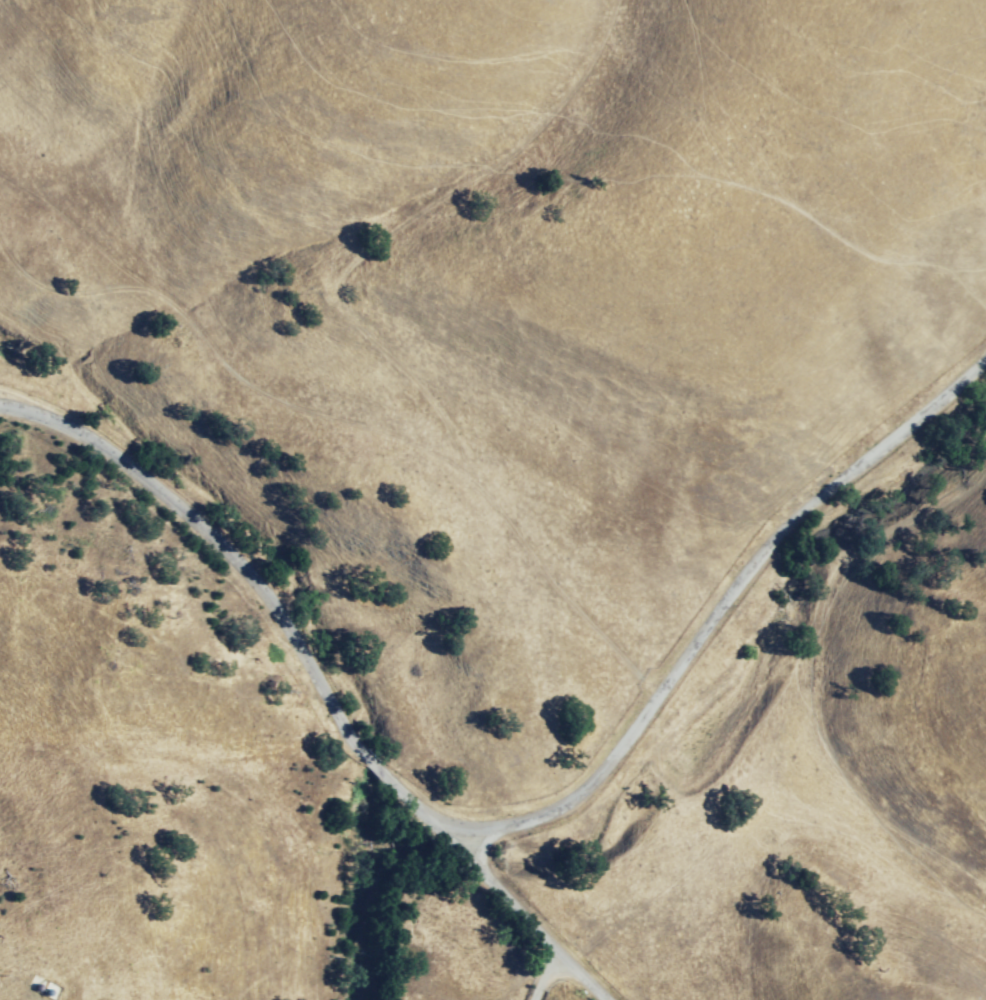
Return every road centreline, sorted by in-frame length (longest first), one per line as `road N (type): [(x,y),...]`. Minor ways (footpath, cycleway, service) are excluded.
road 1 (residential): [(0,422),(109,472),(210,559),(270,632),(337,741),(388,792),(437,816),(499,819),(537,810),(575,788),(693,619),(786,508),(985,350)]
road 2 (residential): [(598,999),(410,805)]

